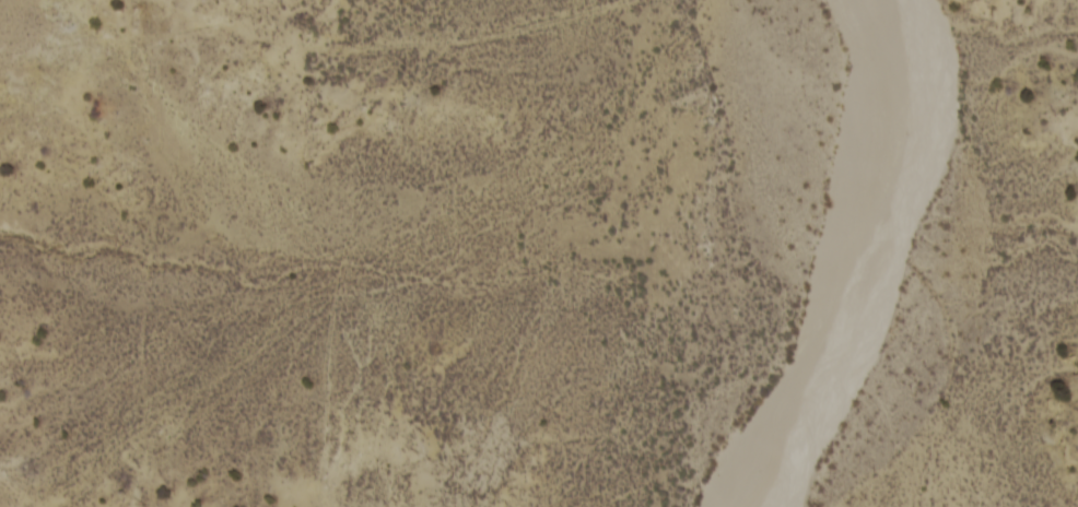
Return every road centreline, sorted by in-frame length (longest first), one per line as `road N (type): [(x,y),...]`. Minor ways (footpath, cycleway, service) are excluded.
road 1 (track): [(891,506),(815,462),(348,249),(0,114)]
road 2 (track): [(781,0),(538,80),(359,68),(131,0)]

